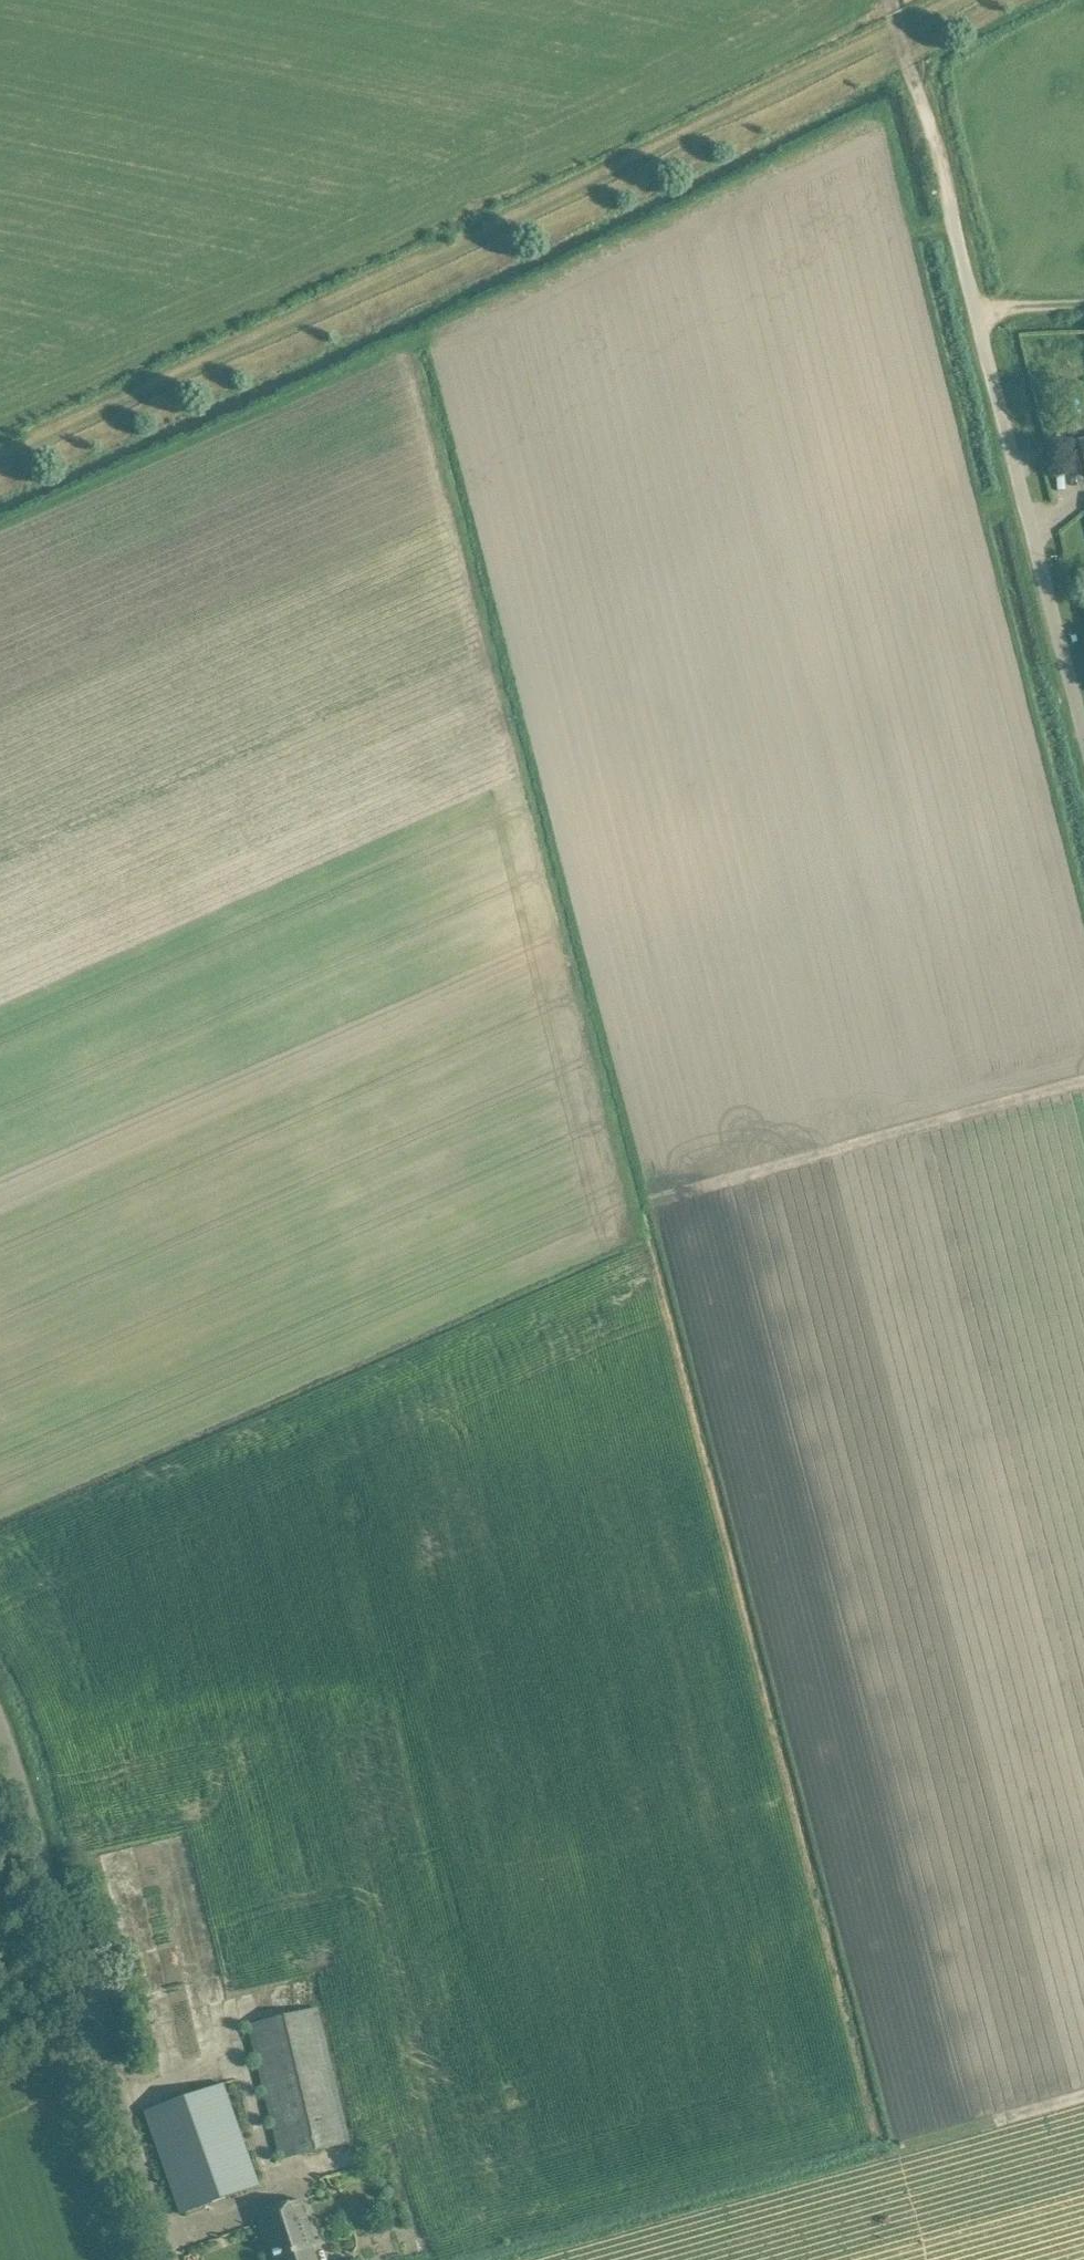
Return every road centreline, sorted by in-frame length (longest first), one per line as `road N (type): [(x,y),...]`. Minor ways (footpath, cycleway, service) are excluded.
road 1 (track): [(0,450),(898,44),(976,0)]
road 2 (unclassified): [(1083,752),(898,44)]
road 3 (unclassified): [(165,2259),(0,1749)]

